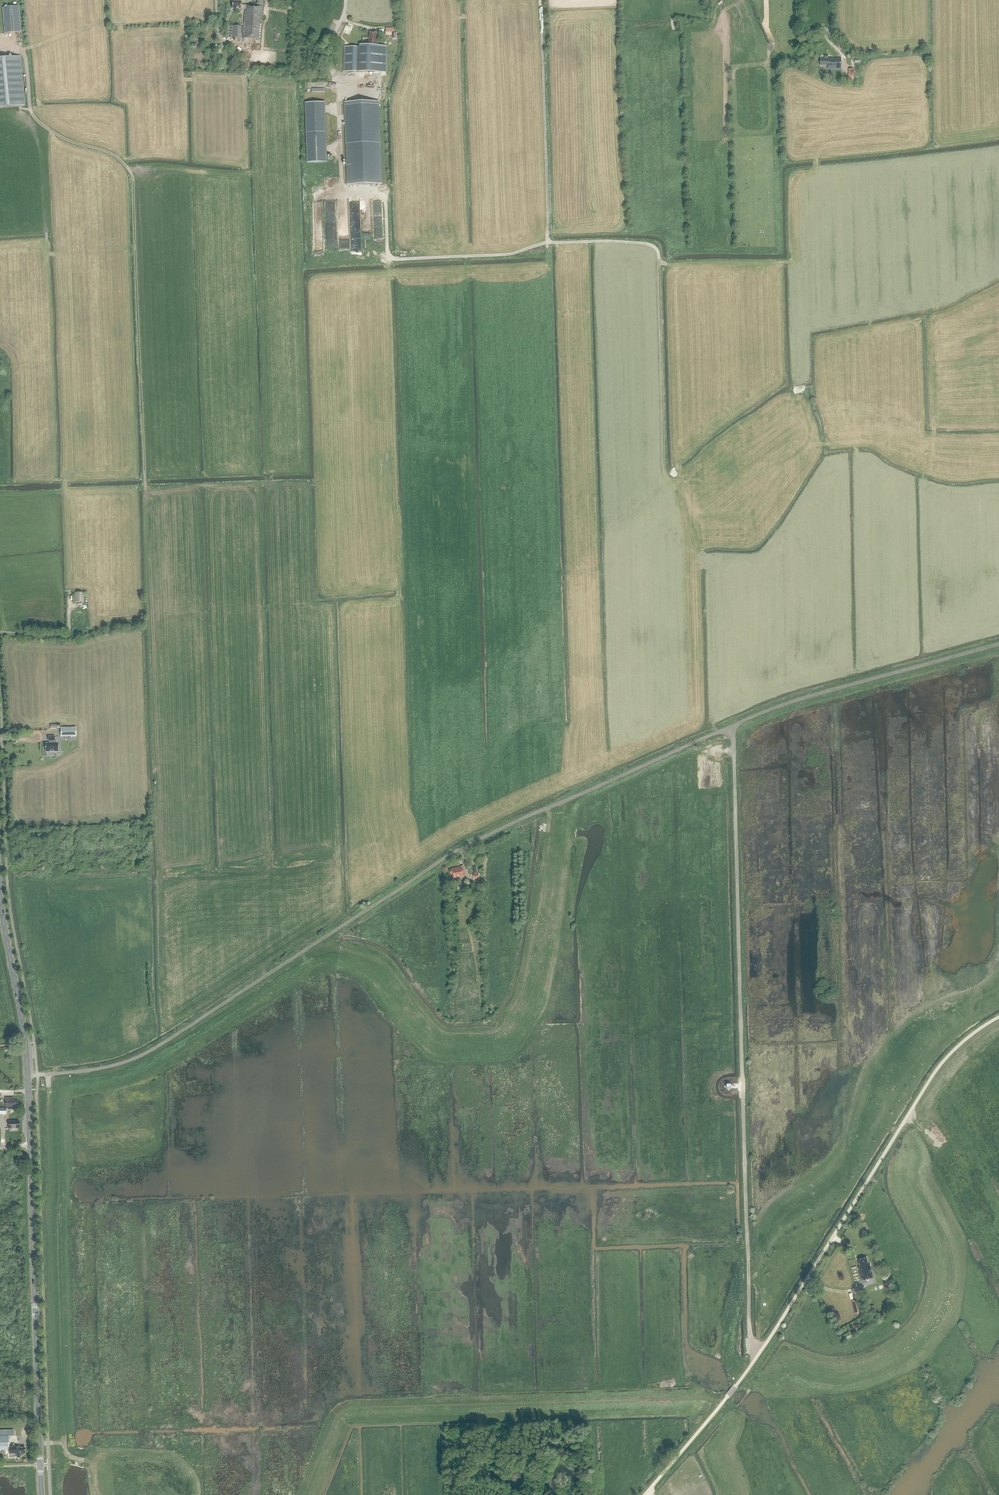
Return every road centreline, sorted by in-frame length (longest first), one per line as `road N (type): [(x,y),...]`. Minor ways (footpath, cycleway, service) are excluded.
road 1 (track): [(728,728),(458,851),(137,1057),(37,1075)]
road 2 (track): [(755,1359),(728,728)]
road 3 (unclassified): [(644,1494),(749,1369),(936,1071),(998,1017)]
road 4 (primary): [(35,1302),(25,1041),(0,899)]
road 5 (track): [(998,642),(780,703),(728,728)]
road 6 (track): [(541,0),(549,242)]
road 7 (primary): [(35,1302),(42,1494)]

